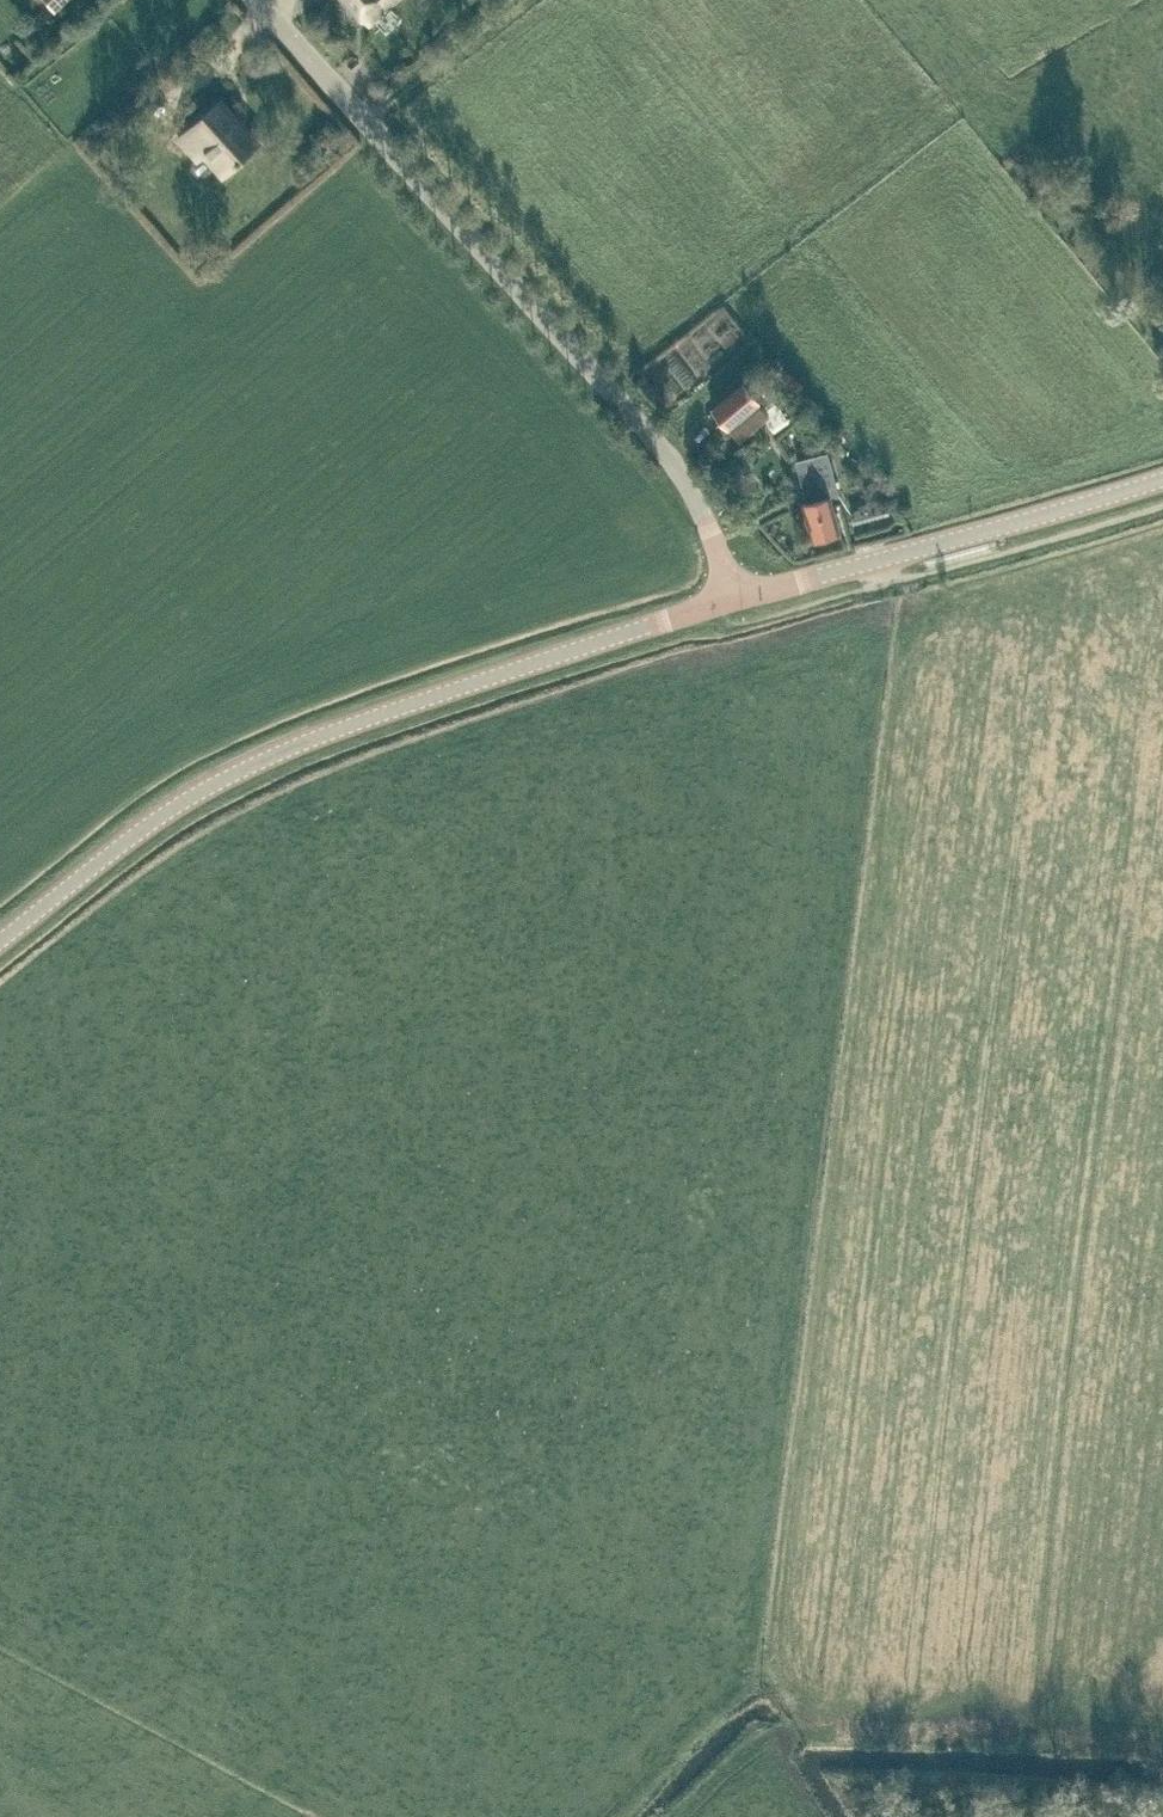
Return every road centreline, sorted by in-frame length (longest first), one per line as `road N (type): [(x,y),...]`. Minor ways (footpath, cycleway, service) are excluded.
road 1 (tertiary): [(0,940),(165,811),(264,758),(733,598)]
road 2 (unclassified): [(733,598),(697,504),(652,437),(260,0)]
road 3 (tertiary): [(733,598),(1162,477)]
road 4 (track): [(1162,1751),(830,1721)]

